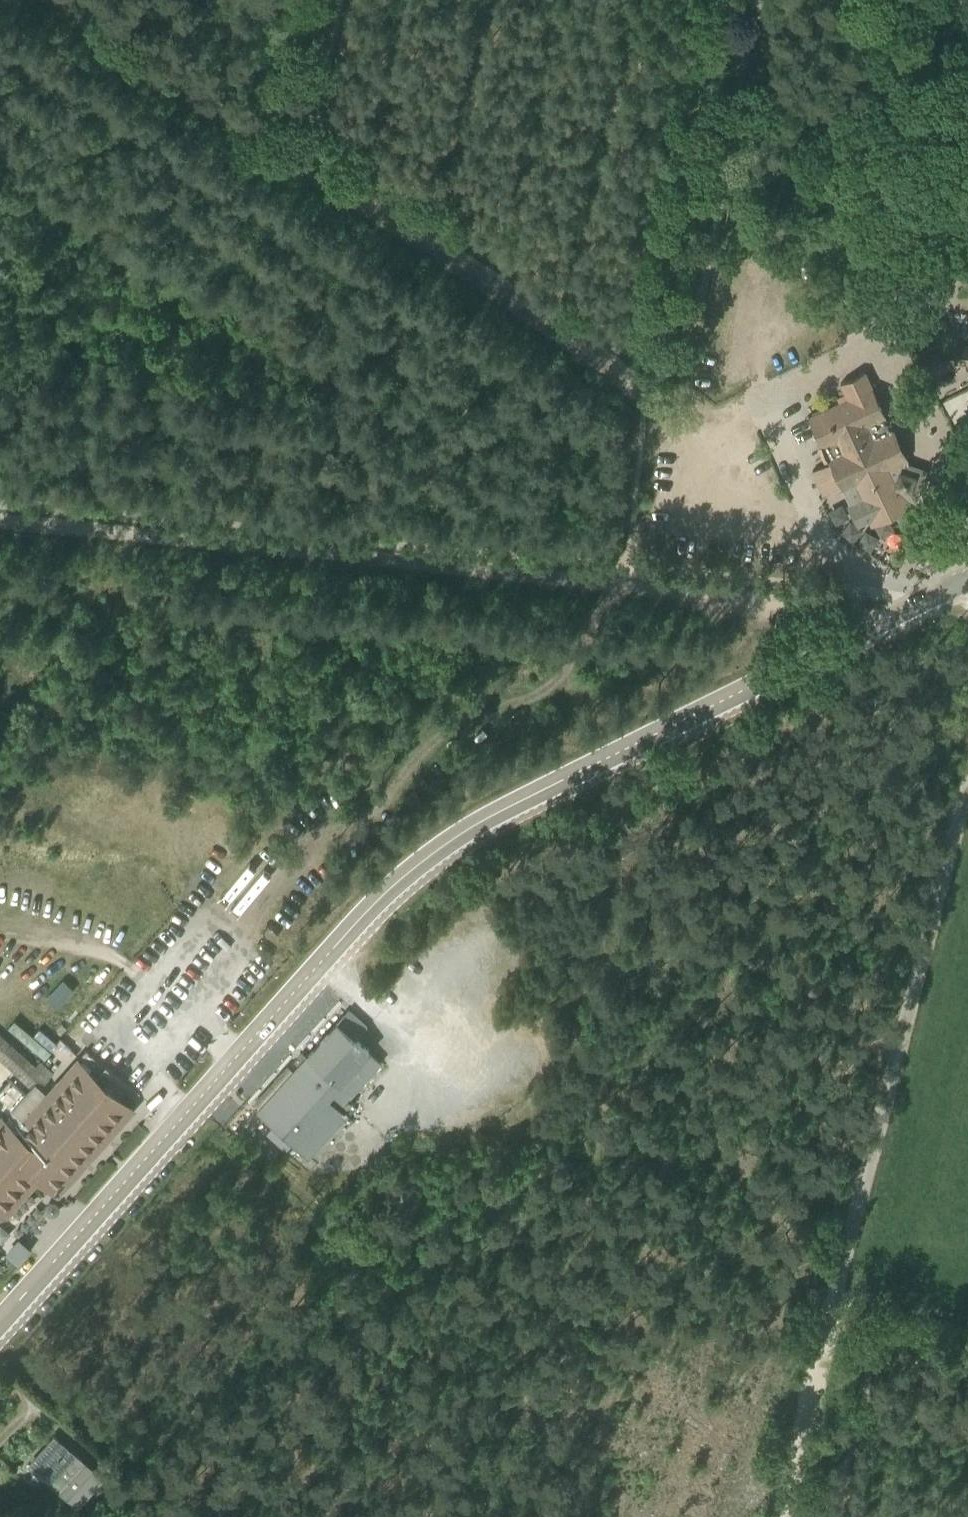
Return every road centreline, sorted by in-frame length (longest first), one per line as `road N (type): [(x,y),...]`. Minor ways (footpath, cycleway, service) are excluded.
road 1 (secondary): [(0,1320),(362,915),(432,852),(524,798),(967,579)]
road 2 (track): [(0,521),(704,596),(907,608)]
road 3 (unclassified): [(833,1292),(967,772)]
road 4 (track): [(599,584),(585,632),(545,689),(451,732),(369,814),(328,831),(239,941)]
road 5 (track): [(310,179),(639,396)]
road 6 (track): [(639,396),(676,409),(743,71)]
road 7 (track): [(55,0),(310,179)]
road 8 (track): [(776,1516),(833,1292)]
road 9 (track): [(833,1292),(967,1316)]

